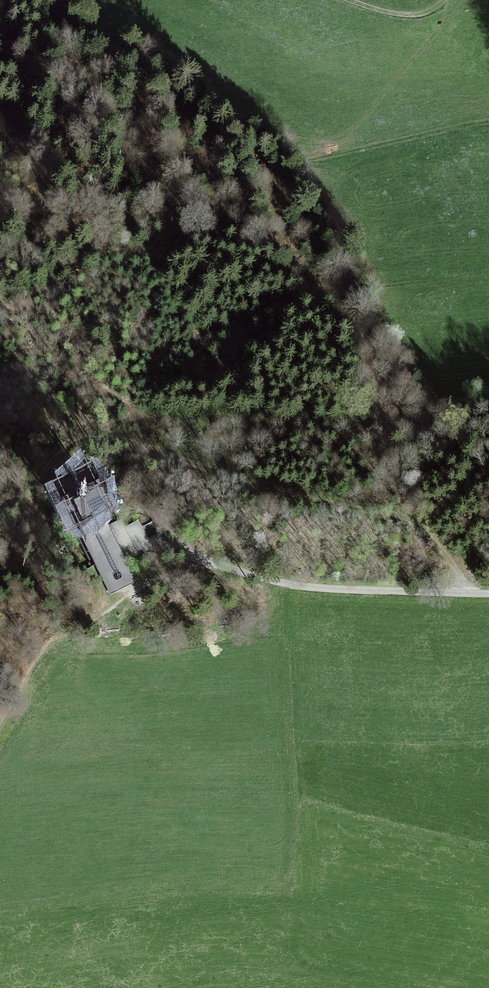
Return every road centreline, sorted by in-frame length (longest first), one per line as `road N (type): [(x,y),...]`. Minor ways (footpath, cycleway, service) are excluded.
road 1 (track): [(468,596),(460,572),(410,519),(276,490),(116,441),(94,437),(71,448)]
road 2 (unclassified): [(488,596),(310,587),(187,552)]
road 3 (track): [(71,448),(46,473),(0,568)]

